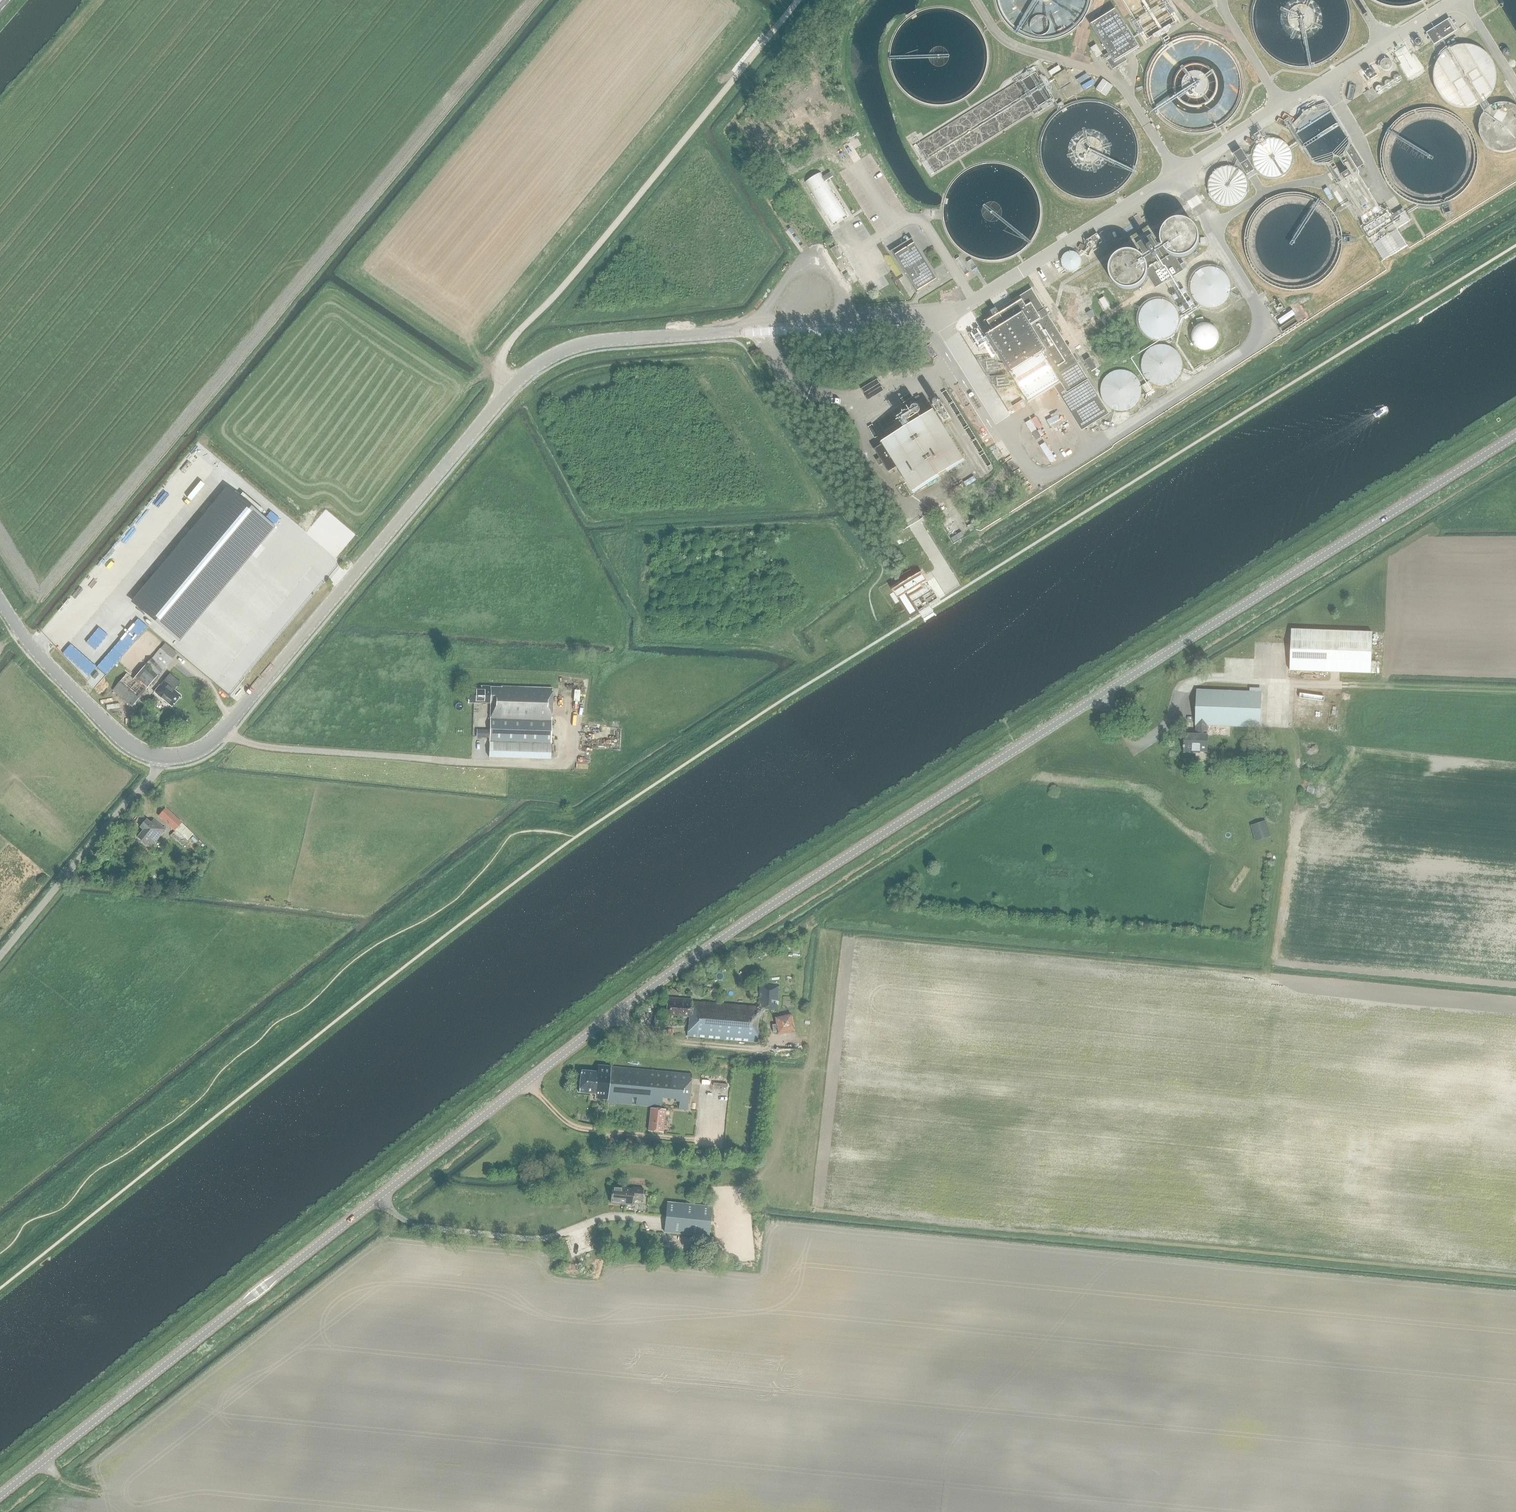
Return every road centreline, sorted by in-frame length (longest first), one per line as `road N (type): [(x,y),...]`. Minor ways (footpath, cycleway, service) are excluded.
road 1 (tertiary): [(0,1495),(742,922),(1515,435)]
road 2 (unclassified): [(508,390),(223,731),(206,748),(162,757)]
road 3 (unclassified): [(508,390),(500,366),(507,344),(798,0)]
road 4 (unclassified): [(508,390),(578,344),(757,330)]
road 5 (unclassified): [(0,959),(162,757)]
road 6 (unclassified): [(162,757),(118,737),(19,636),(0,604)]
road 7 (track): [(526,1082),(578,1128),(711,1140)]
road 8 (track): [(616,1015),(663,1040),(769,1048)]
road 9 (unclassified): [(846,321),(837,286),(809,264),(795,271),(757,330)]

